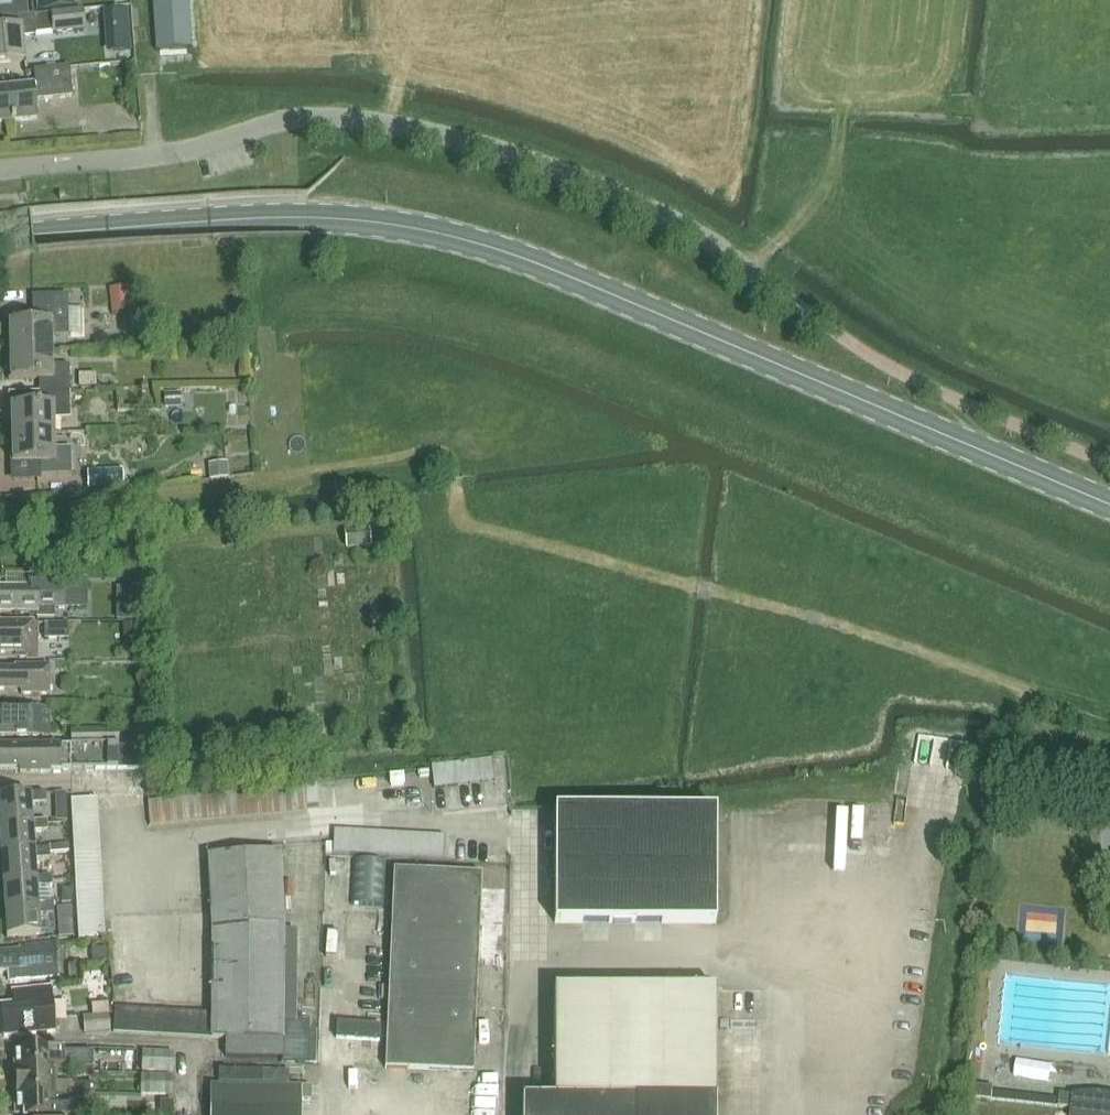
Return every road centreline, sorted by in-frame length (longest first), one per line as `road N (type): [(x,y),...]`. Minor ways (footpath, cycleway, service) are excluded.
road 1 (secondary): [(1109,507),(473,241),(309,220),(31,236)]
road 2 (unclassified): [(764,282),(685,228),(589,182),(481,145),(354,118),(298,117),(162,155),(0,169)]

